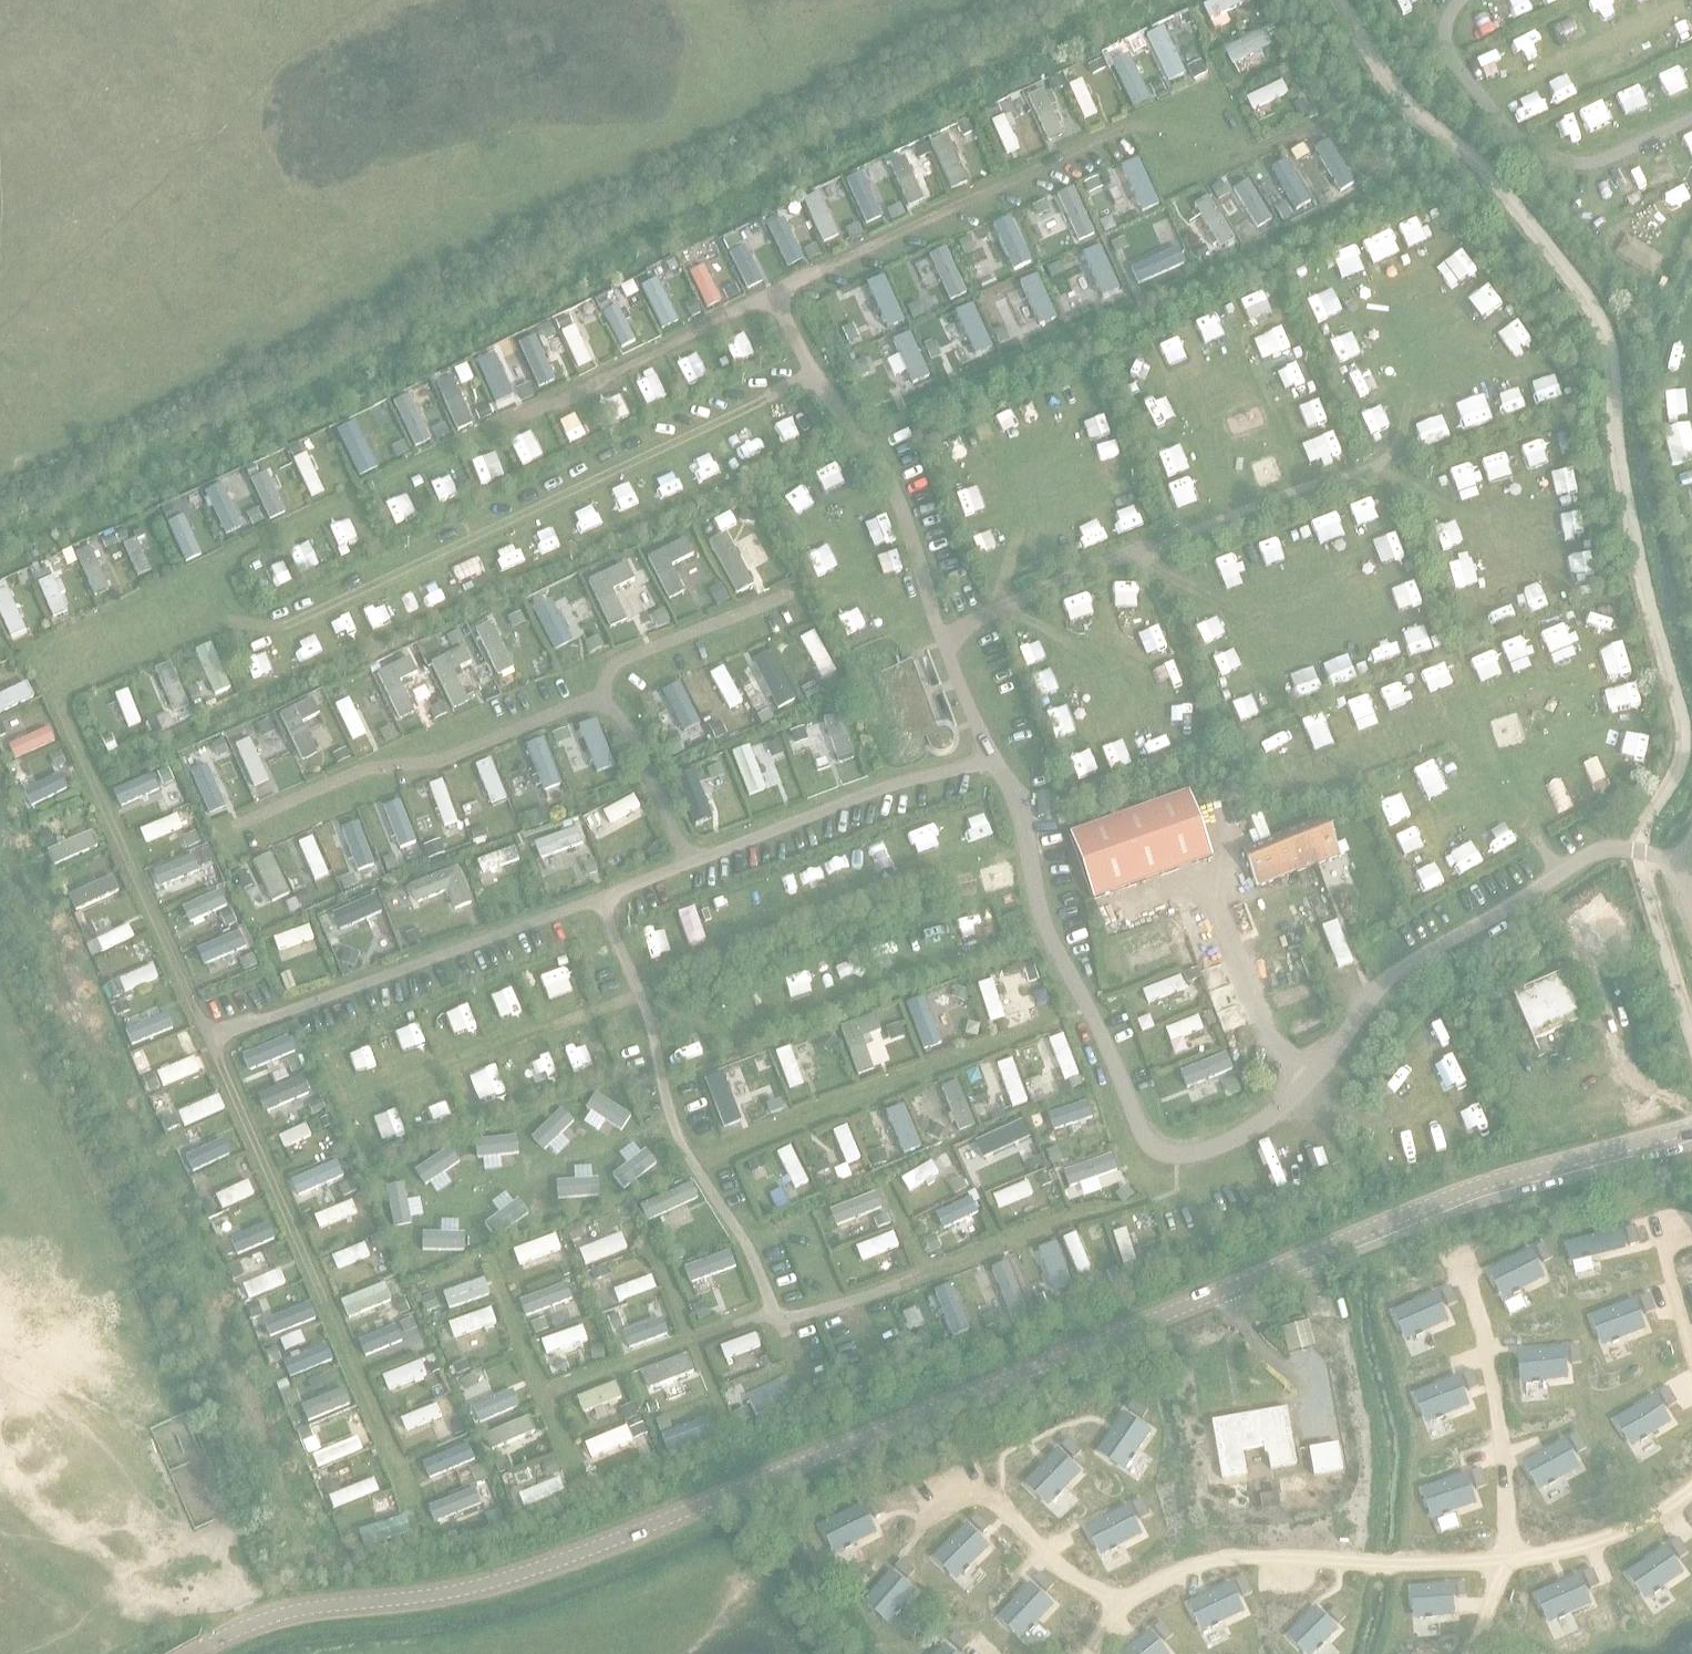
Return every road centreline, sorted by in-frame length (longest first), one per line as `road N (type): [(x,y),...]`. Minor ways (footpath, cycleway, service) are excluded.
road 1 (residential): [(193,1653),(262,1620),(450,1592),(529,1572),(1442,1207),(1691,1128)]

